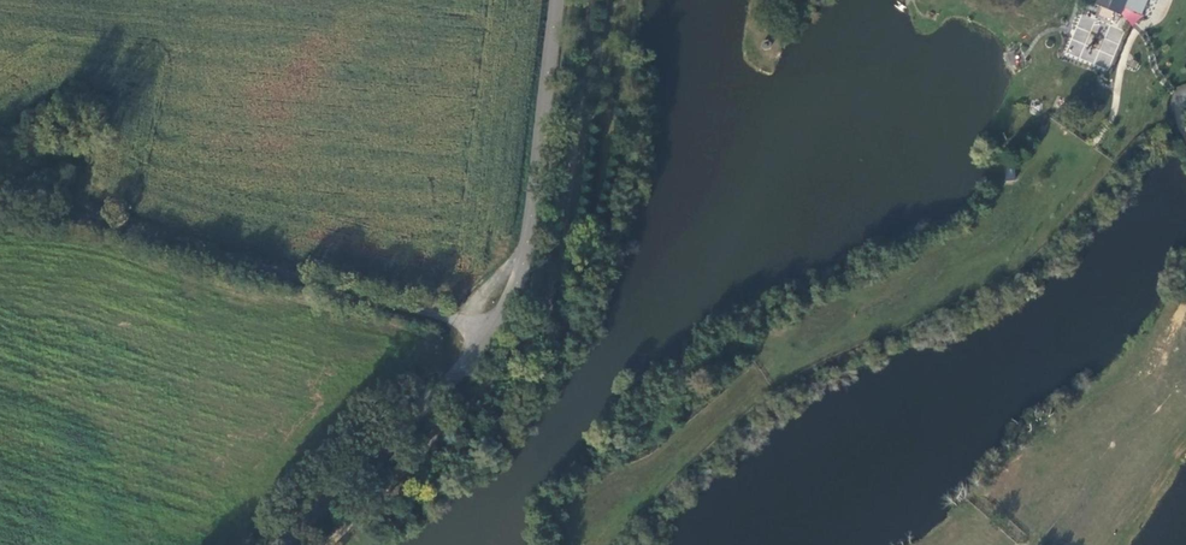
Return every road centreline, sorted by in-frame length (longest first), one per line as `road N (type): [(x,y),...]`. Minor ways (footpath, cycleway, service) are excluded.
road 1 (track): [(331,544),(540,342),(602,0)]
road 2 (unclassified): [(556,0),(525,231),(504,300),(463,367),(285,544)]
road 3 (track): [(486,334),(77,221),(0,210)]

